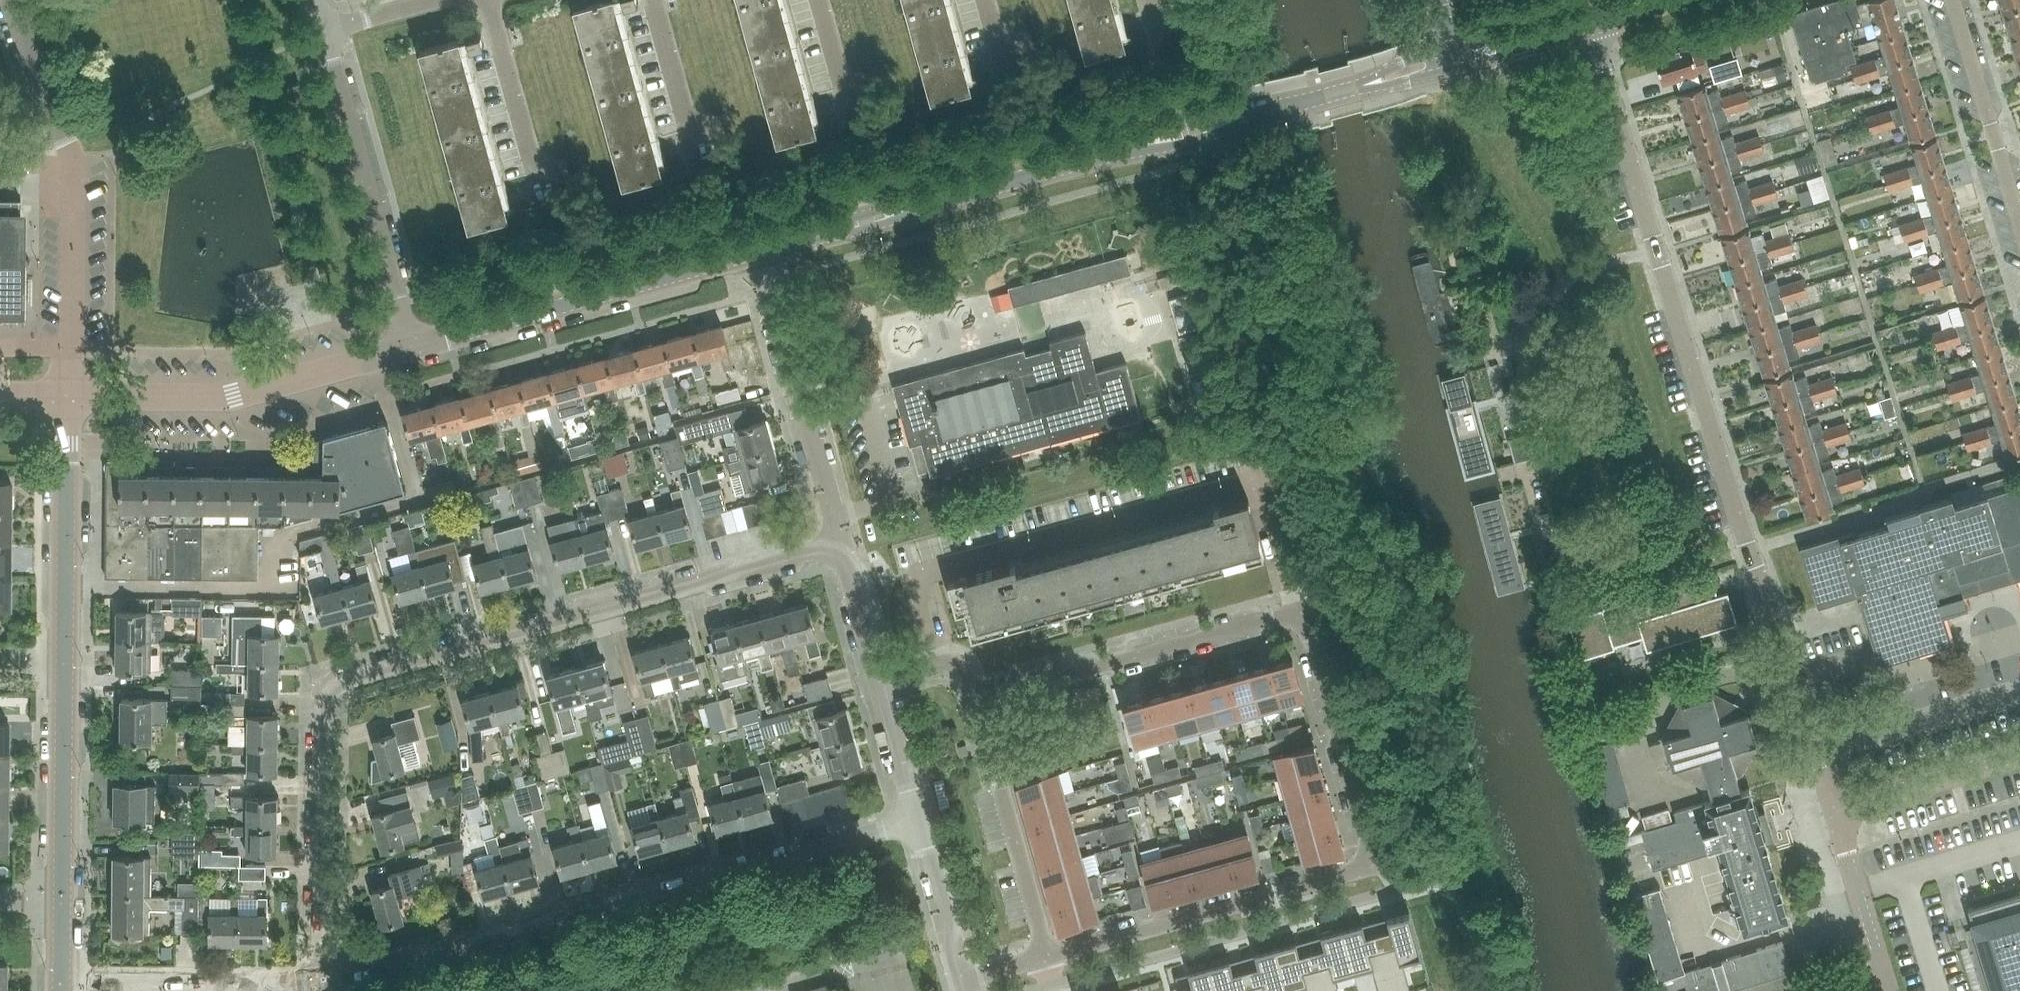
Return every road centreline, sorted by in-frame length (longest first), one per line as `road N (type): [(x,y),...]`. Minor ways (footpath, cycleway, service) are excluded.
road 1 (residential): [(976,702),(1303,609),(1374,866),(1047,956)]
road 2 (residential): [(321,982),(324,687),(841,543)]
road 3 (unclassified): [(1833,810),(1591,33)]
road 4 (residential): [(880,831),(321,982)]
road 5 (unclassified): [(67,395),(73,158),(12,0)]
road 6 (tertiary): [(411,347),(224,398),(67,395)]
road 7 (tertiary): [(444,337),(761,250)]
road 8 (residential): [(411,347),(323,31)]
road 9 (residential): [(841,543),(761,250)]
road 10 (unclassified): [(64,664),(67,395)]
road 11 (residential): [(976,702),(1047,956)]
road 12 (residential): [(321,982),(62,984)]
road 13 (unclassified): [(62,903),(64,664)]
road 14 (residential): [(2019,222),(1952,0)]
road 15 (tertiary): [(914,208),(1129,148)]
road 16 (residential): [(558,180),(541,185),(488,0)]
road 17 (unclassified): [(1833,810),(2019,753)]
road 18 (unclassified): [(1888,990),(1833,810)]
road 19 (residential): [(962,979),(917,821)]
road 20 (residential): [(707,139),(694,143),(654,0)]
road 21 (residential): [(917,821),(879,681)]
road 22 (residential): [(879,681),(841,543)]
road 23 (tertiary): [(1456,71),(1591,33)]
road 24 (tertiary): [(1585,10),(1450,47)]
road 25 (tertiary): [(1249,115),(1215,112),(1148,133),(1129,148)]
road 26 (tertiary): [(1129,148),(1177,148),(1224,134),(1249,115)]
road 27 (residential): [(879,681),(953,664),(967,674),(976,702)]
road 28 (residential): [(863,98),(847,102),(820,0)]

